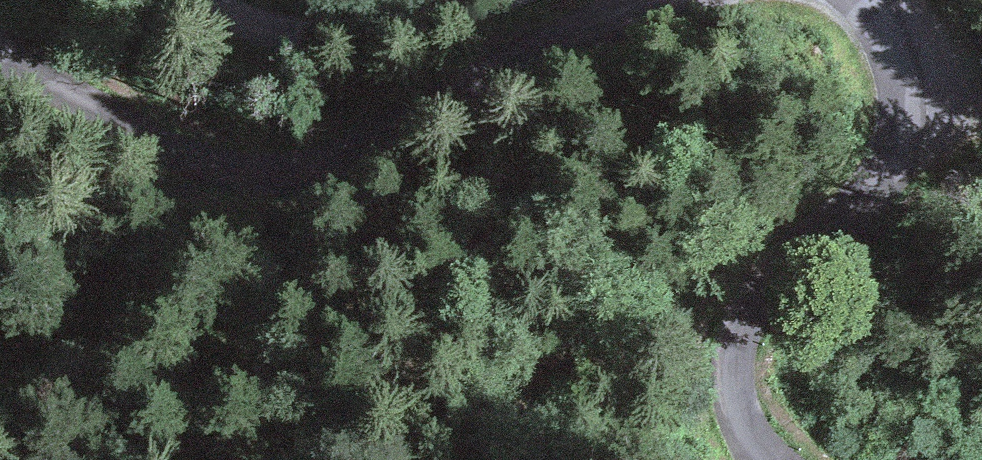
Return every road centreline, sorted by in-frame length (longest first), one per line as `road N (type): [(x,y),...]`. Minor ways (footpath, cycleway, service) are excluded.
road 1 (unclassified): [(0,65),(219,169),(303,171),(649,0)]
road 2 (unclassified): [(863,0),(900,71),(900,131),(891,161),(779,281),(743,346),(738,399),(779,459)]
road 3 (track): [(195,0),(288,35),(415,22),(475,0)]

